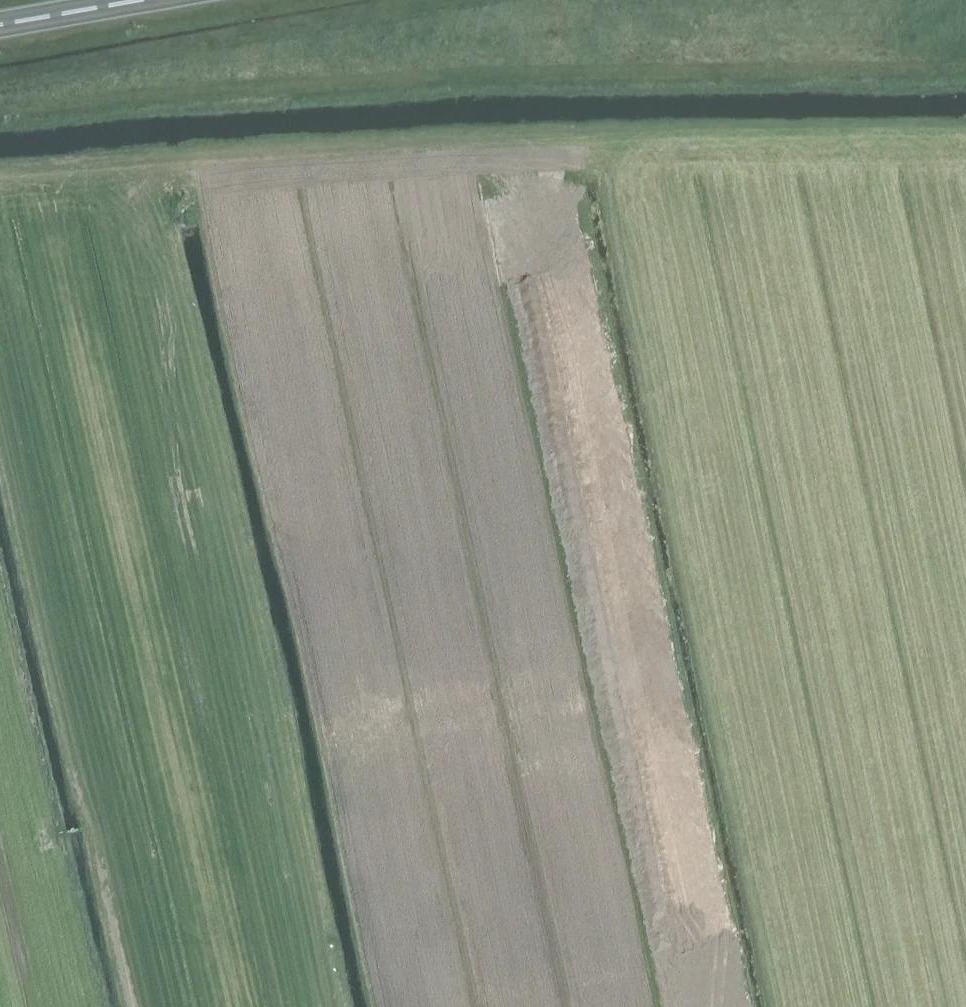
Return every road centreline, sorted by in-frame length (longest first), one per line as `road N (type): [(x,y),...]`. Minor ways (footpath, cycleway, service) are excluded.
road 1 (primary): [(0,24),(135,0)]

